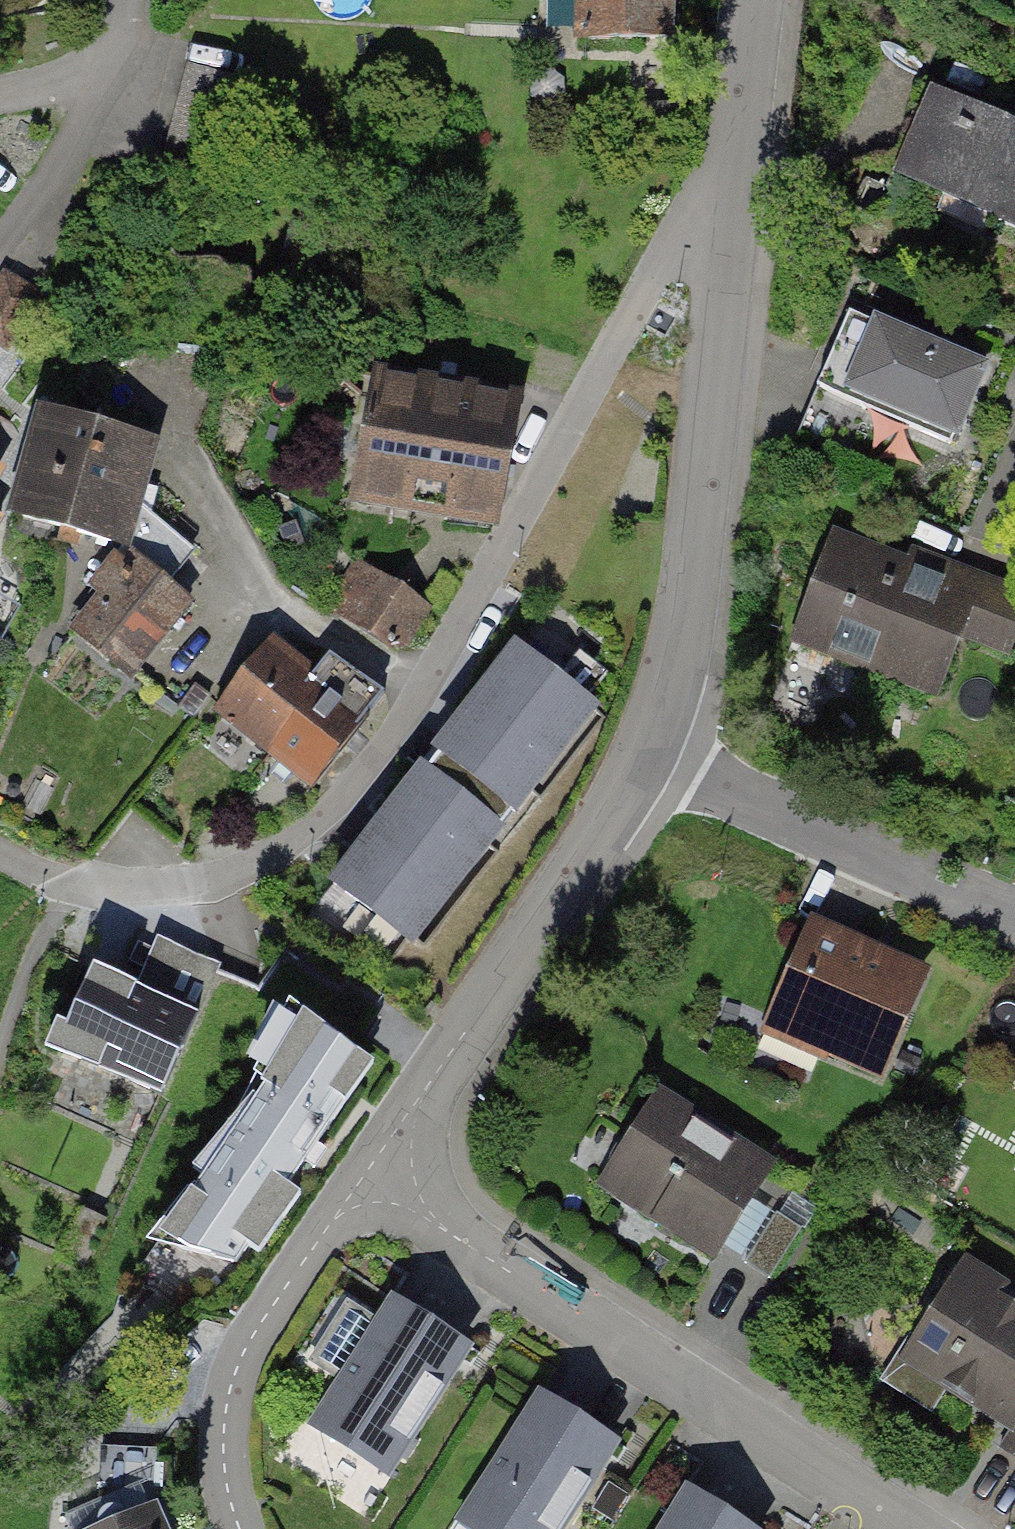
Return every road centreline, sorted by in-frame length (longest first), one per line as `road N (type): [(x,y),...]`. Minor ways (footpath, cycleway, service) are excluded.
road 1 (residential): [(730,196),(652,278),(539,491),(372,773),(279,855),(175,888),(55,883),(0,853)]
road 2 (residential): [(915,1528),(368,1176)]
road 3 (residential): [(647,762),(688,609),(730,196)]
road 4 (residential): [(368,1176),(647,762)]
road 5 (residential): [(1014,920),(647,762)]
road 6 (residential): [(242,1528),(227,1481),(232,1380),(251,1337),(368,1176)]
road 7 (residential): [(730,196),(760,0)]
road 8 (residential): [(0,97),(85,75),(114,53),(127,0)]

